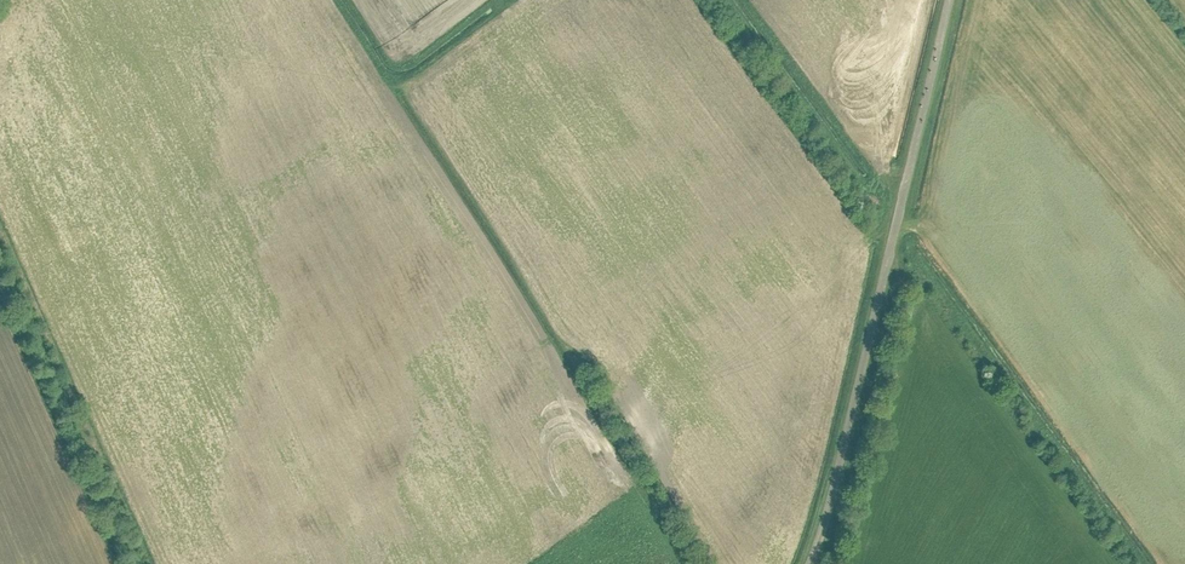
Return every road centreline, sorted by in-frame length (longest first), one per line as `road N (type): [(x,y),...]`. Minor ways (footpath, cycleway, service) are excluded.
road 1 (unclassified): [(811,563),(832,513),(950,0)]

